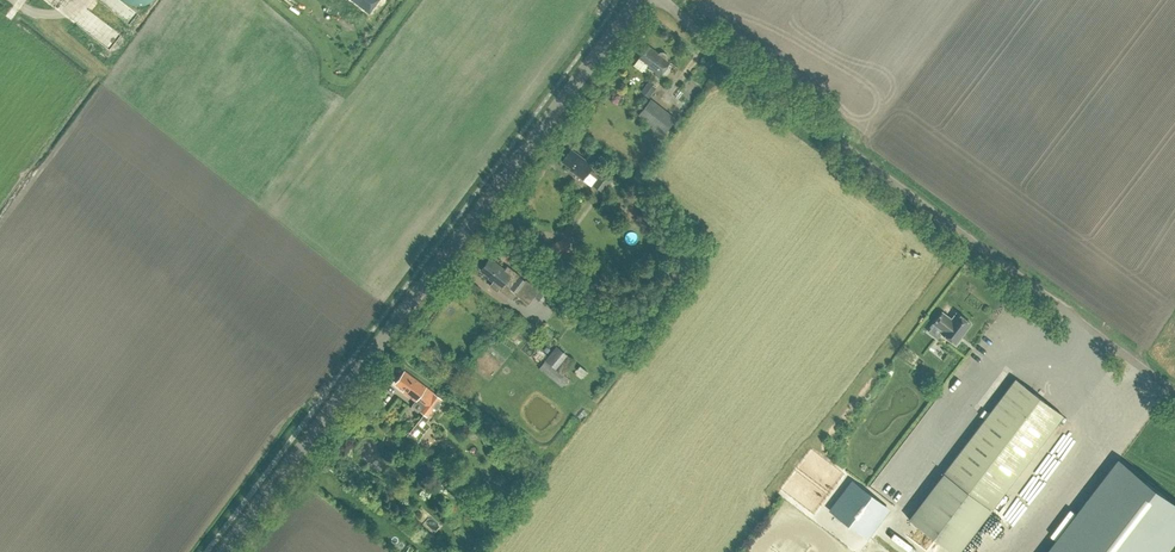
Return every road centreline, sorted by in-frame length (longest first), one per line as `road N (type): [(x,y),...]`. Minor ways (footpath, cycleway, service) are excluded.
road 1 (tertiary): [(221,551),(637,0)]
road 2 (unclassified): [(1174,391),(722,54),(664,0)]

